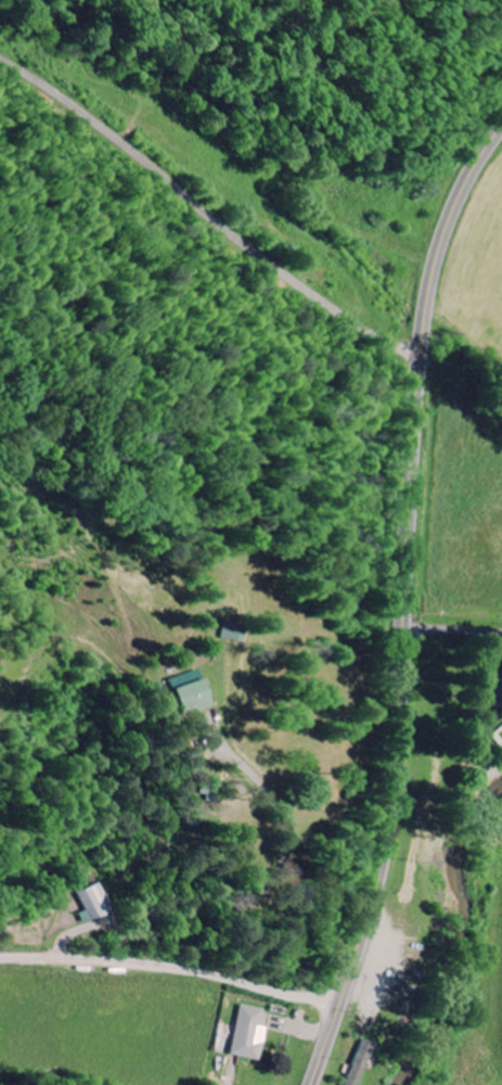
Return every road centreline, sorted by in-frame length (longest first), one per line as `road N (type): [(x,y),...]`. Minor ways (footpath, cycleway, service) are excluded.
road 1 (secondary): [(313,1084),(357,962),(395,813),(437,281),(466,196),(501,138)]
road 2 (residential): [(425,362),(0,71)]
road 3 (residential): [(0,955),(193,973),(342,1005)]

